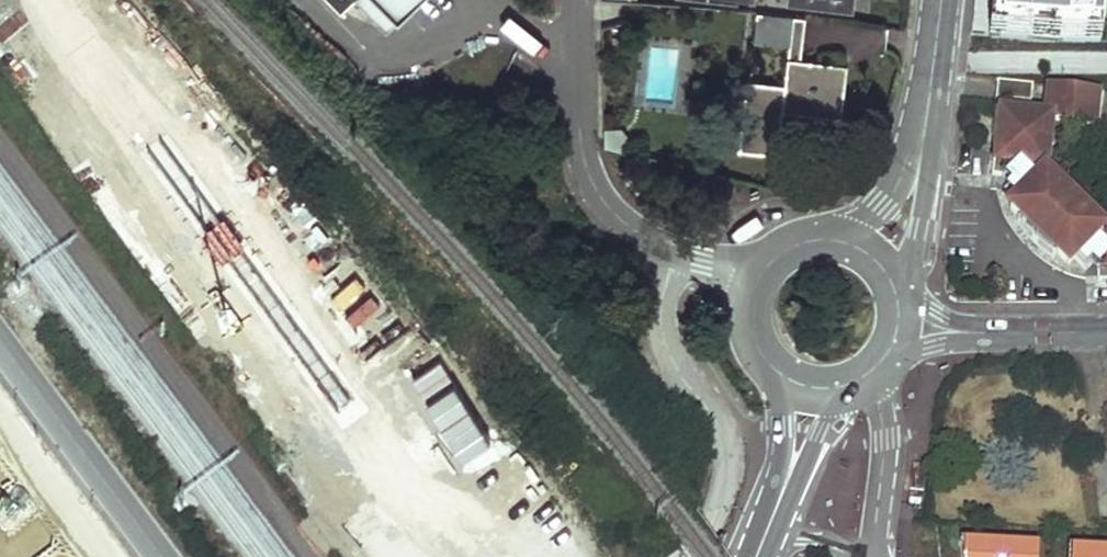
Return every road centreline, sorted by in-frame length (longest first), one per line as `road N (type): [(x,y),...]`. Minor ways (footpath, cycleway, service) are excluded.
road 1 (residential): [(164,556),(0,346)]
road 2 (secondary): [(842,241),(800,242),(756,280),(749,327),(771,368)]
road 3 (residential): [(876,556),(885,440),(869,375)]
road 4 (secondary): [(895,287),(919,229),(924,133)]
road 5 (secondary): [(924,133),(881,207),(842,241)]
road 6 (secondary): [(924,133),(941,0)]
road 7 (secondary): [(771,368),(781,426),(779,501)]
road 8 (secondary): [(779,501),(847,386)]
road 9 (residential): [(887,357),(1007,331)]

